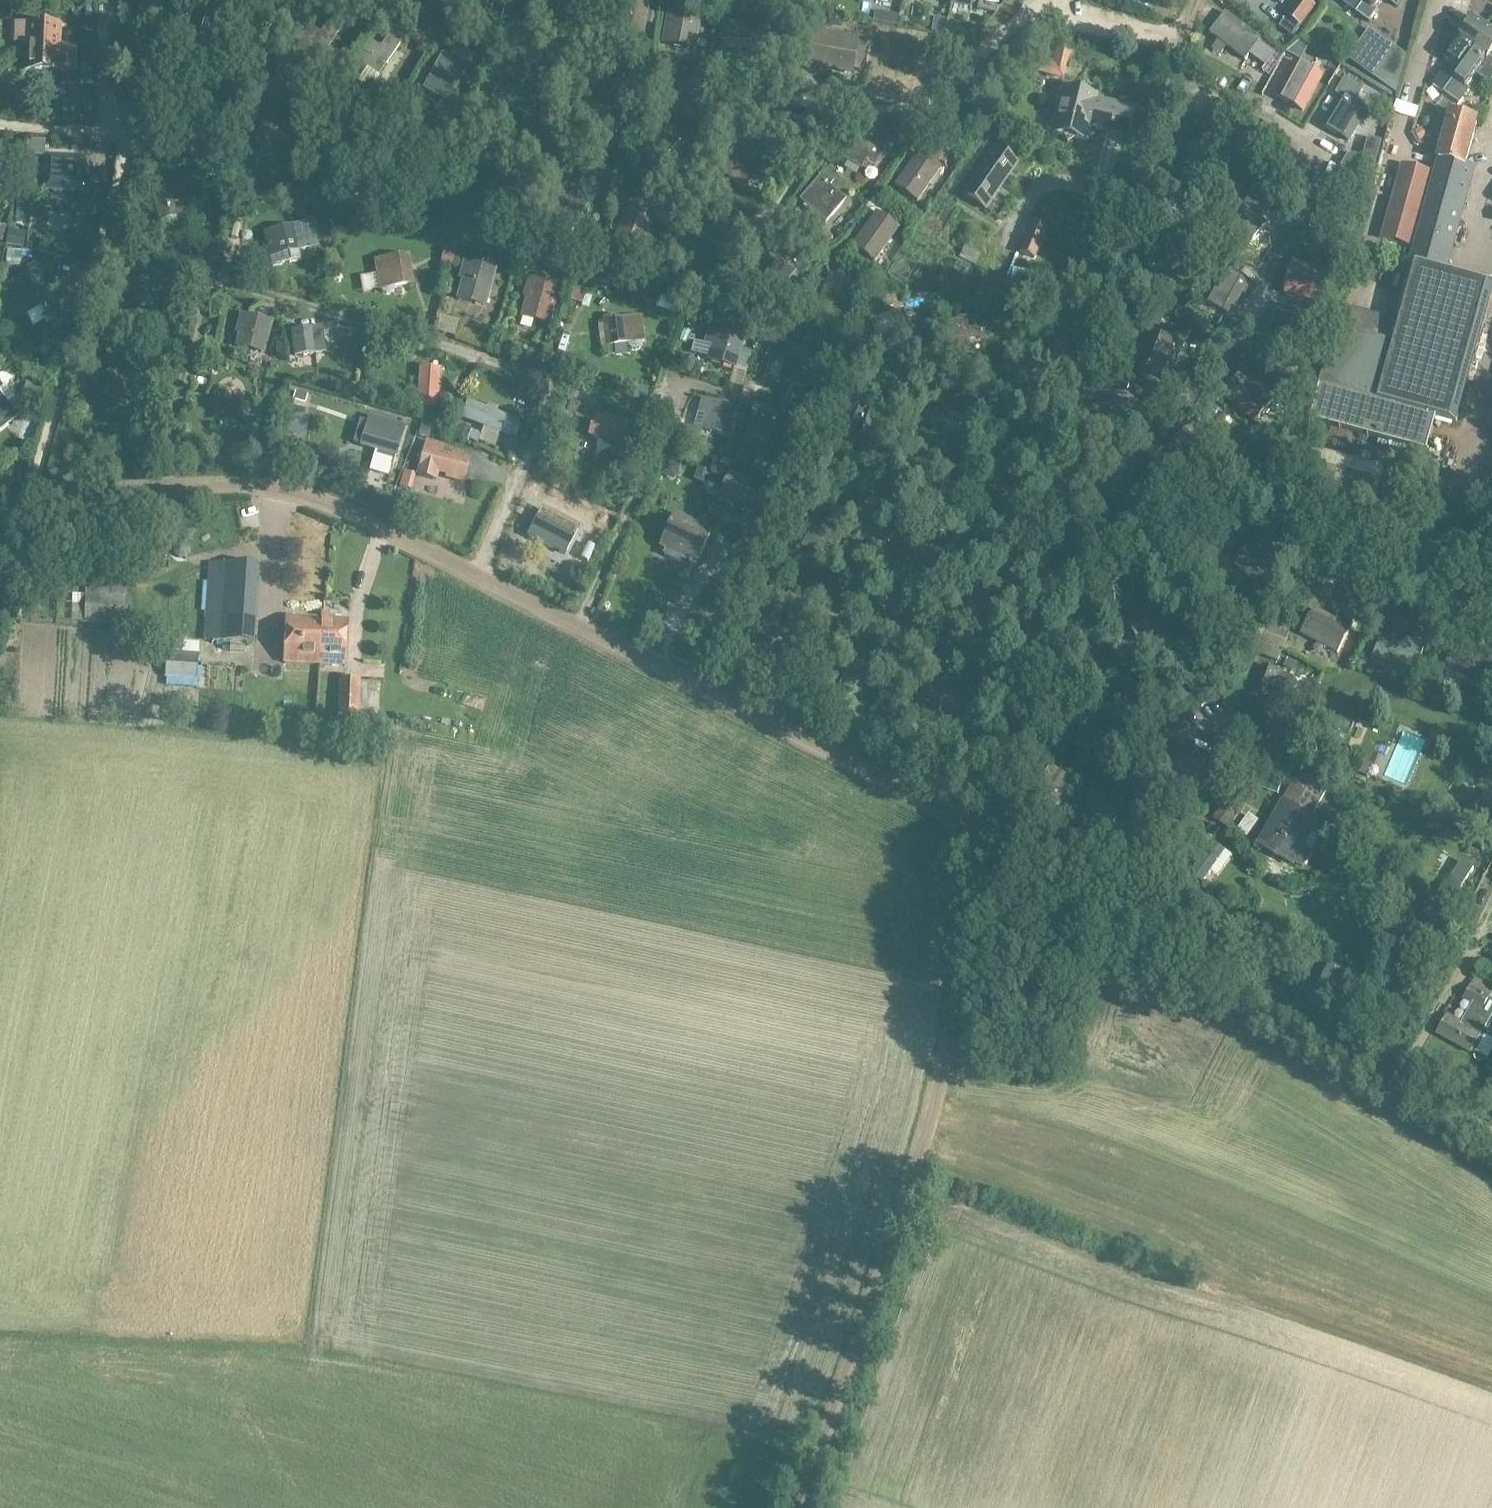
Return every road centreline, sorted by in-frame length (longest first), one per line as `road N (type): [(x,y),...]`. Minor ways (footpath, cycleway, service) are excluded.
road 1 (track): [(1491,1127),(991,838),(323,498),(264,481),(0,501)]
road 2 (track): [(1184,45),(1025,662),(951,1077),(921,1184),(799,1507)]
road 3 (track): [(280,486),(264,663)]
road 4 (track): [(385,529),(356,604),(356,671)]

